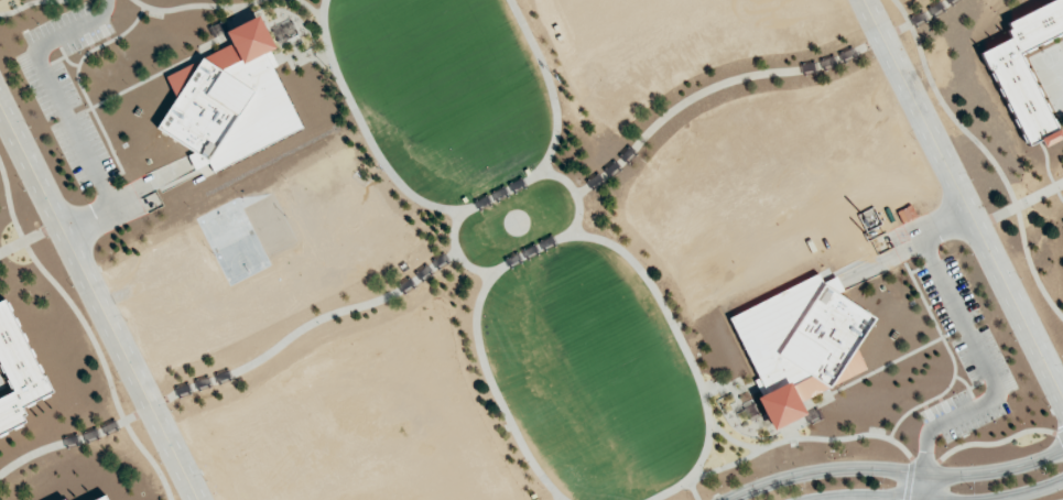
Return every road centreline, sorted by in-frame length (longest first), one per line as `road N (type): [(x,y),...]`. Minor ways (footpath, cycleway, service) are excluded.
road 1 (residential): [(202,499),(0,97)]
road 2 (residential): [(867,0),(1062,390)]
road 3 (tertiary): [(1062,447),(976,470),(812,469),(721,499)]
road 4 (tertiary): [(805,499),(978,499),(1062,476)]

